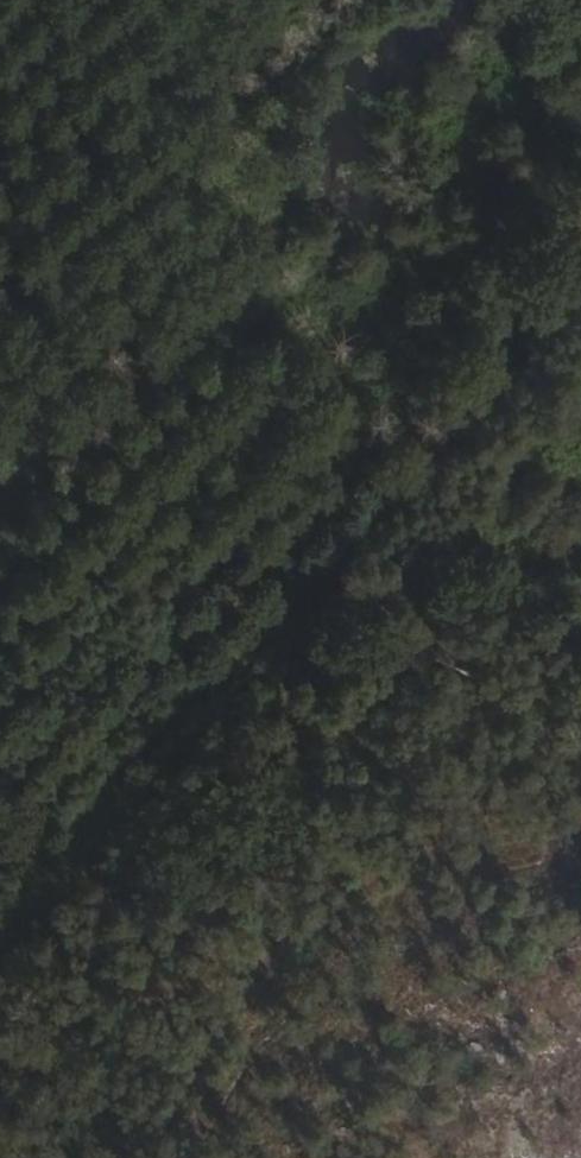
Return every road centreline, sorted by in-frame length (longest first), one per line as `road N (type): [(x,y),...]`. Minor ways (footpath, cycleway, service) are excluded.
road 1 (track): [(580,624),(0,1019)]

